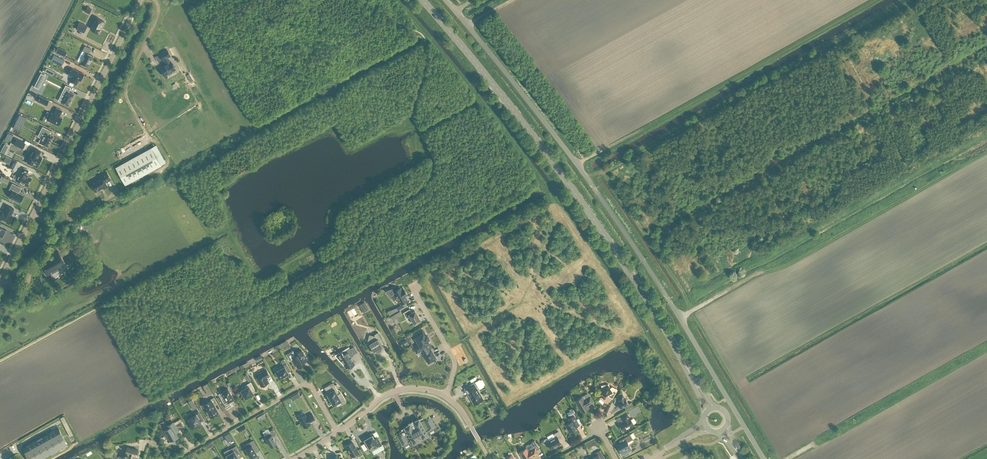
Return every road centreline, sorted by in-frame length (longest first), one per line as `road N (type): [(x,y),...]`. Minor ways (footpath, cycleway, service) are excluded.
road 1 (unclassified): [(764,458),(616,220),(445,0)]
road 2 (secondary): [(681,357),(521,118),(423,0)]
road 3 (track): [(156,0),(156,21),(125,93),(167,167),(56,226),(34,214)]
road 4 (unclassified): [(0,282),(140,0)]
road 5 (residential): [(175,458),(302,386),(313,389),(338,432)]
road 6 (residential): [(444,398),(454,365),(413,289)]
road 7 (residential): [(338,432),(395,391),(444,398)]

